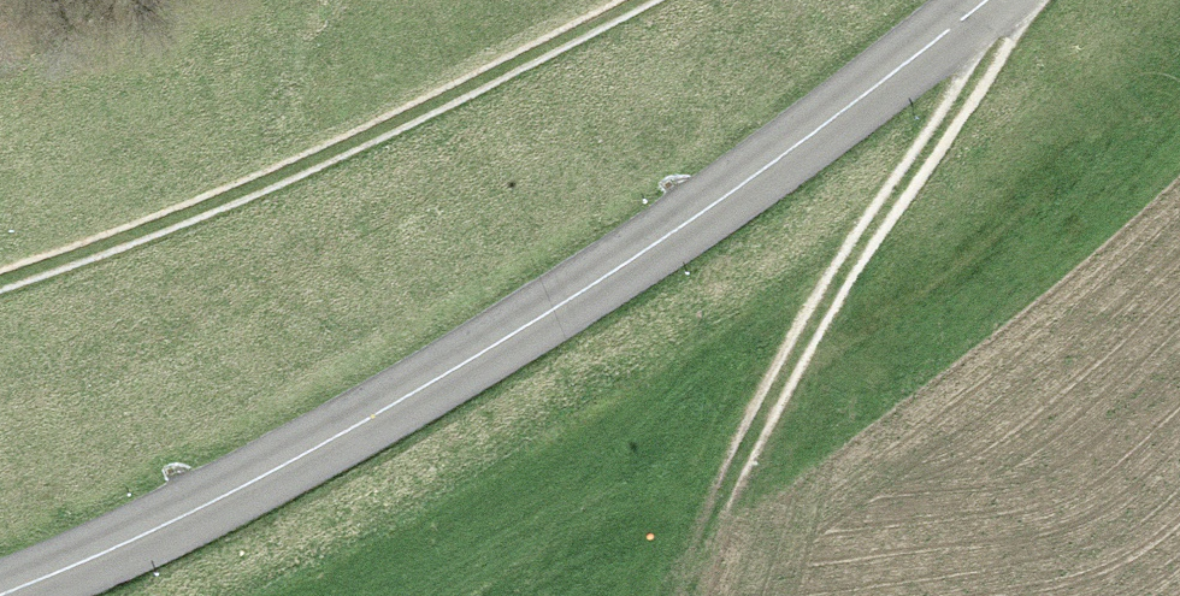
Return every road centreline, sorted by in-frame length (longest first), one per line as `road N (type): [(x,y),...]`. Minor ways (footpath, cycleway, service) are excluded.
road 1 (secondary): [(0,594),(254,483),(436,380),(617,271),(811,137),(986,0)]
road 2 (track): [(674,0),(277,189),(0,287)]
road 3 (track): [(687,595),(789,379),(1021,0)]

